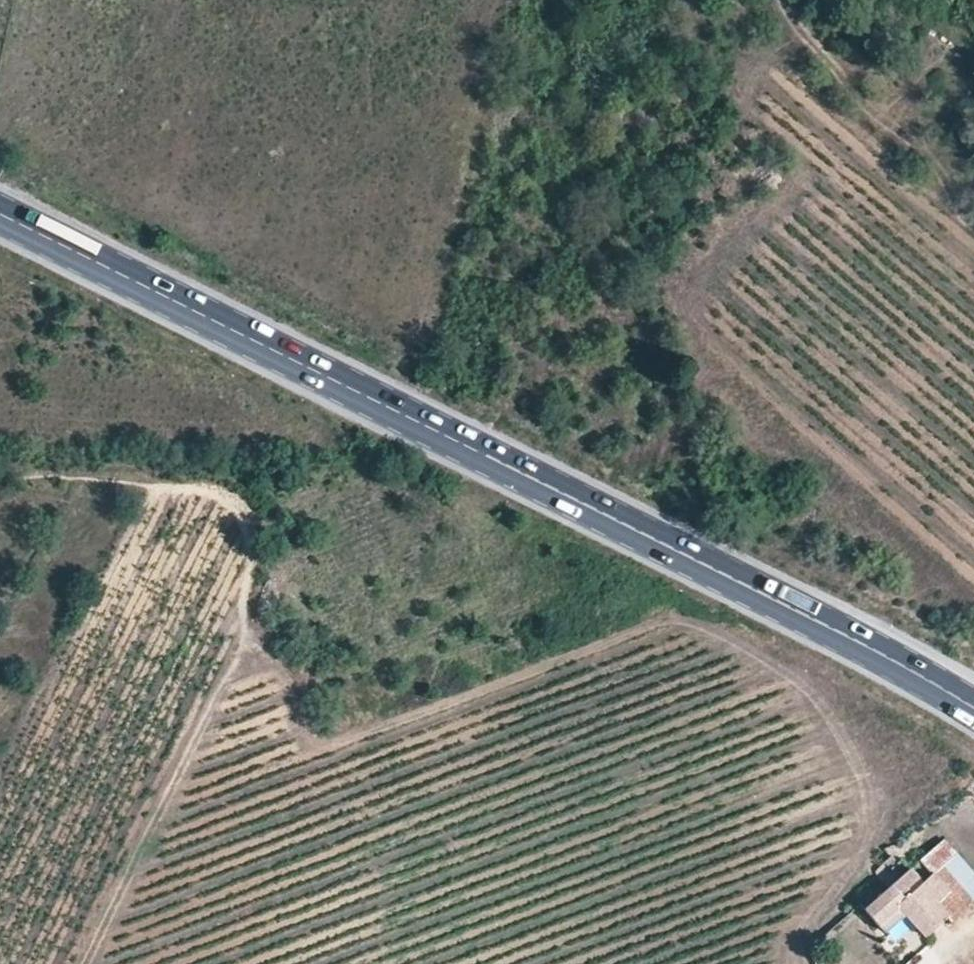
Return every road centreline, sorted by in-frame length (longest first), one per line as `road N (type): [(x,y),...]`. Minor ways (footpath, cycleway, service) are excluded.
road 1 (trunk): [(973,617),(331,242),(0,86)]
road 2 (trunk): [(0,250),(340,408),(973,757)]
road 3 (primary): [(0,213),(738,578),(973,710)]
road 4 (track): [(79,963),(261,573)]
road 5 (track): [(0,475),(150,478),(247,505),(263,536),(261,573)]

